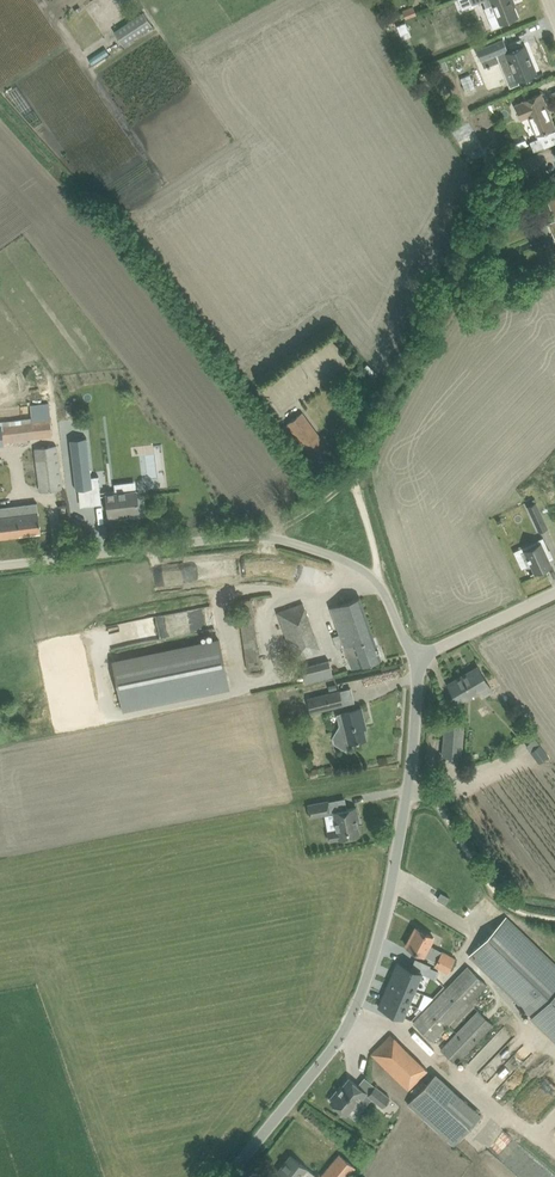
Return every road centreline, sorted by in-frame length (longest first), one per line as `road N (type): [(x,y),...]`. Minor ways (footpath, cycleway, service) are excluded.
road 1 (unclassified): [(226,1176),(330,1052),(355,1004),(385,913),(409,787),(416,660)]
road 2 (unclassified): [(416,660),(377,580),(343,558),(273,536),(0,566)]
road 3 (track): [(377,580),(356,468),(452,306),(519,171)]
road 4 (unclassified): [(416,660),(554,595)]

